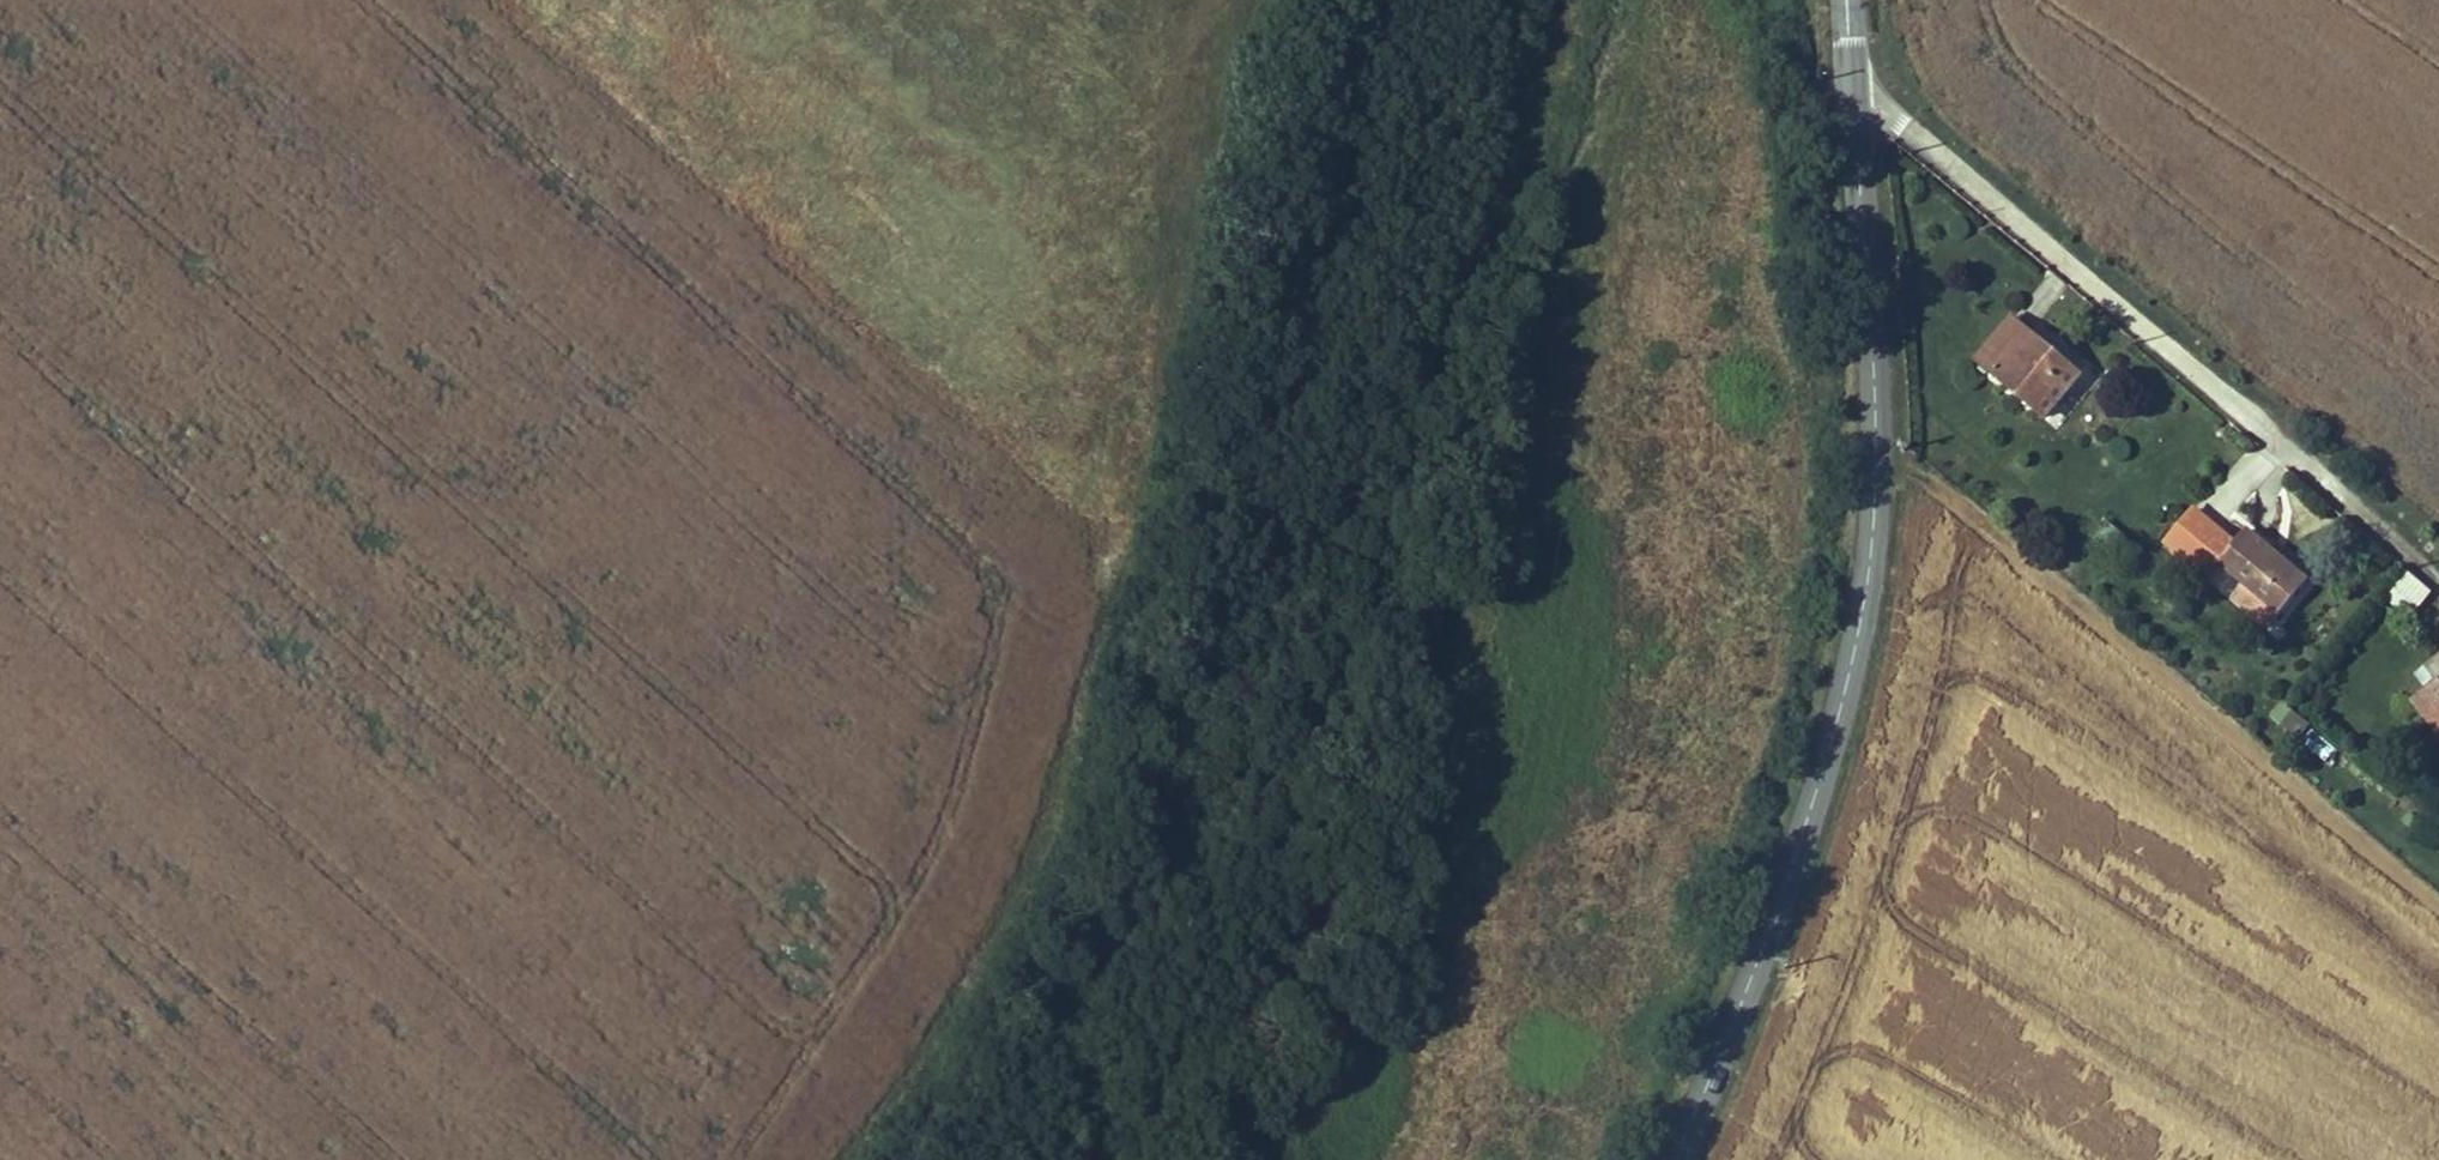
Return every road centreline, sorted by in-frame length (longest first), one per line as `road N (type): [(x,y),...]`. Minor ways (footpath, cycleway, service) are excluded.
road 1 (residential): [(1667,1159),(1831,696),(1859,536),(1848,0)]

